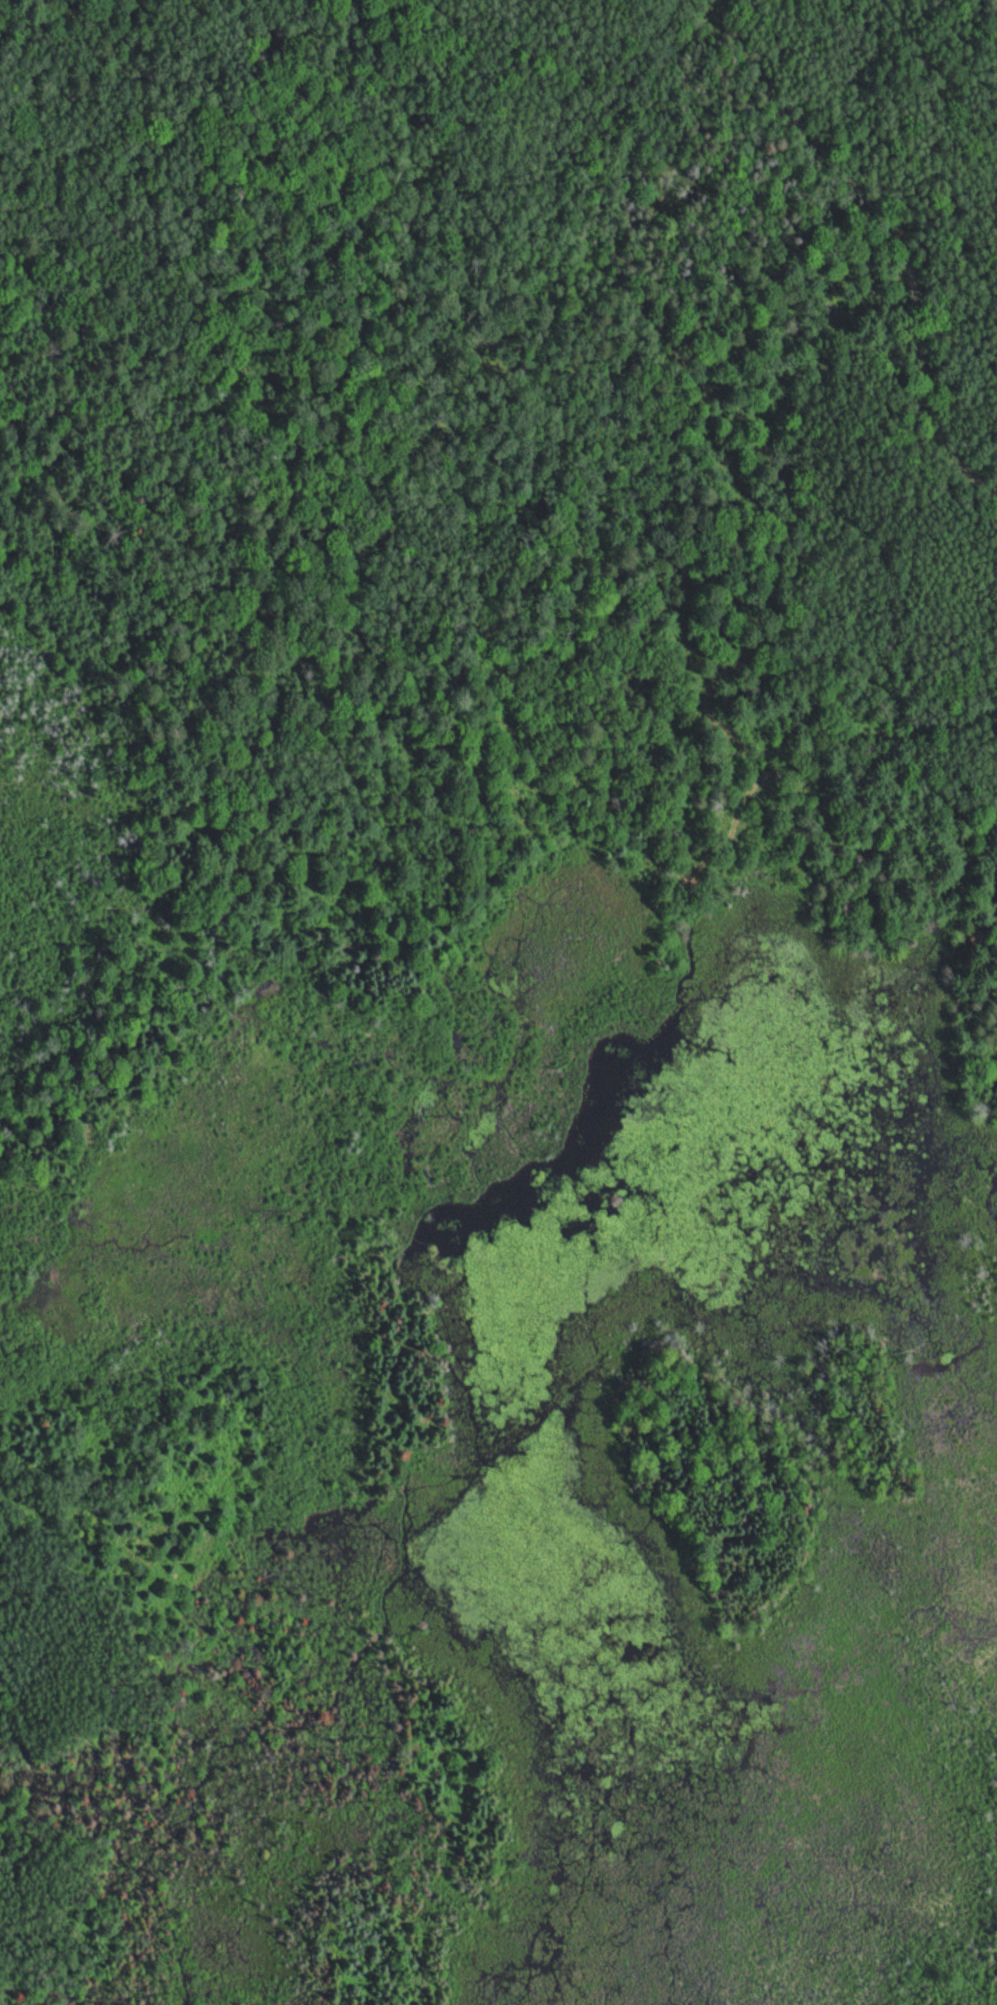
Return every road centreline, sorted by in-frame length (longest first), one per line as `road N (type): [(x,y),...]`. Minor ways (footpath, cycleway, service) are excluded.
road 1 (track): [(996,489),(955,464),(928,417),(901,233),(774,96),(720,0)]

